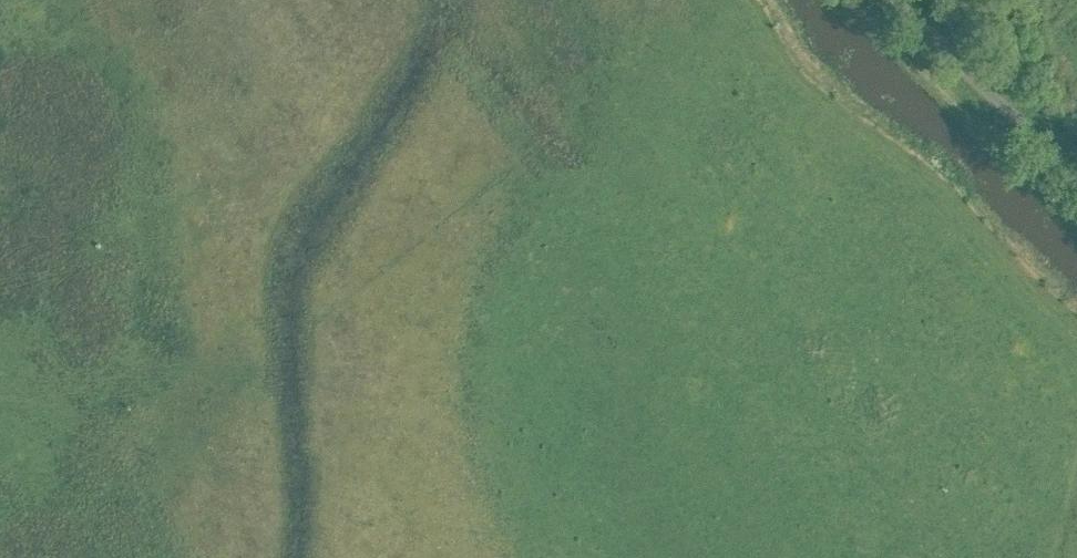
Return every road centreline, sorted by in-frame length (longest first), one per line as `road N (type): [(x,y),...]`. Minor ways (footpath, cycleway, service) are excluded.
road 1 (unclassified): [(894,0),(1076,176)]

